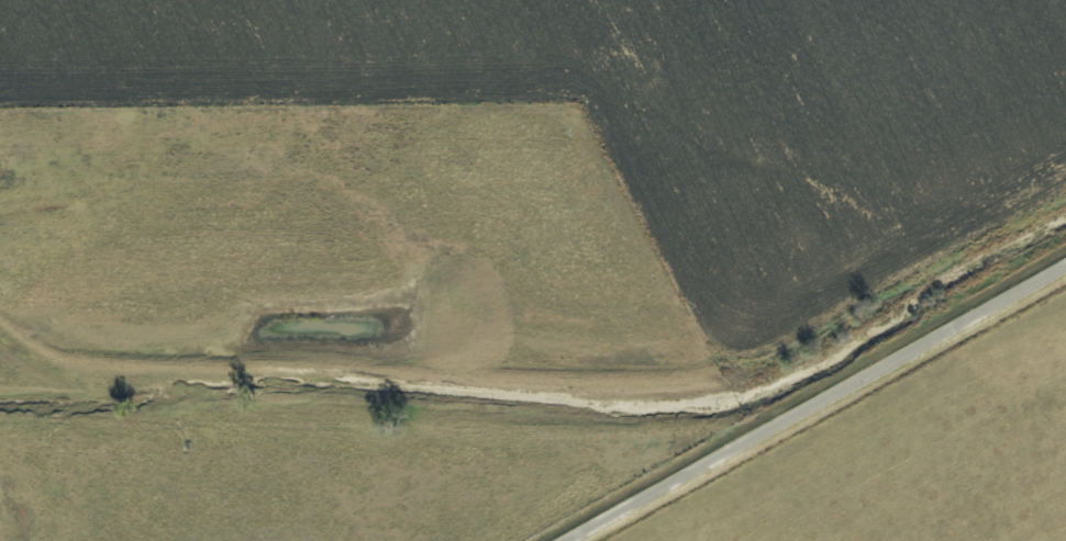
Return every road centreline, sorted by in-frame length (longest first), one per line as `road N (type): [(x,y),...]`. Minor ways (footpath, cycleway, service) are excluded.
road 1 (residential): [(568,540),(1065,266)]

